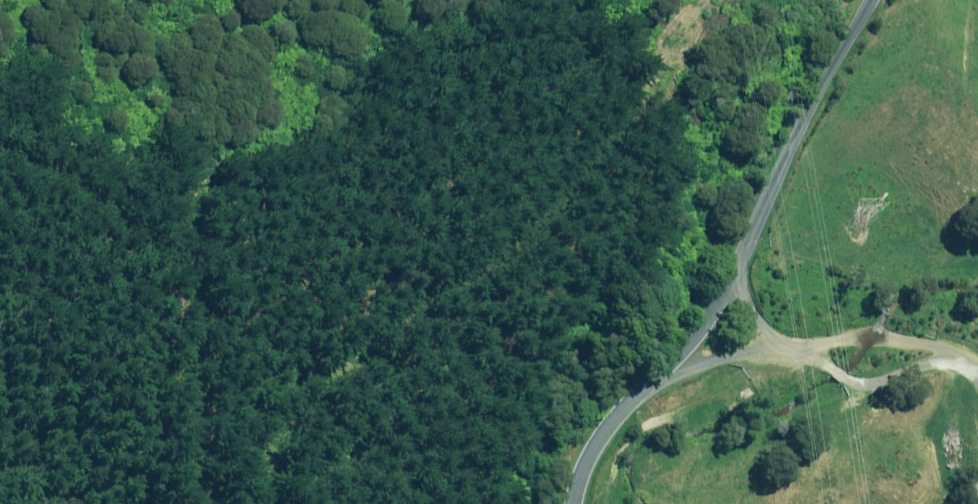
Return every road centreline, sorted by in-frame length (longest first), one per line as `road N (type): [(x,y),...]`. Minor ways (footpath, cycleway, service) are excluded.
road 1 (track): [(714,0),(552,208),(474,284),(288,416),(272,453),(268,503)]
road 2 (unclassified): [(872,0),(726,301),(593,456),(574,485),(572,503)]
road 3 (track): [(213,503),(212,328),(203,286),(32,165),(0,157)]
road 4 (track): [(726,301),(783,347),(921,341),(977,370)]

